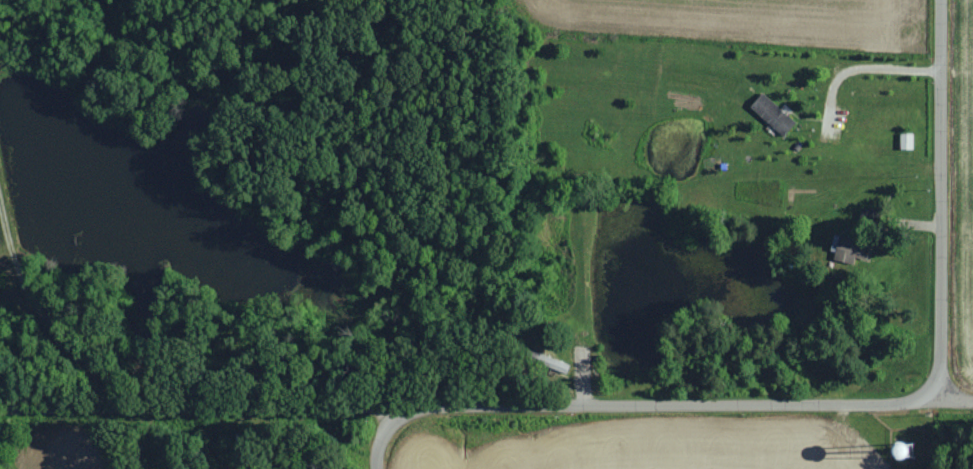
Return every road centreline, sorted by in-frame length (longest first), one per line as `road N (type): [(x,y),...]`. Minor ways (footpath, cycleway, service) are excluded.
road 1 (residential): [(972,403),(387,409)]
road 2 (residential): [(941,403),(937,0)]
road 3 (residential): [(387,409),(0,408)]

